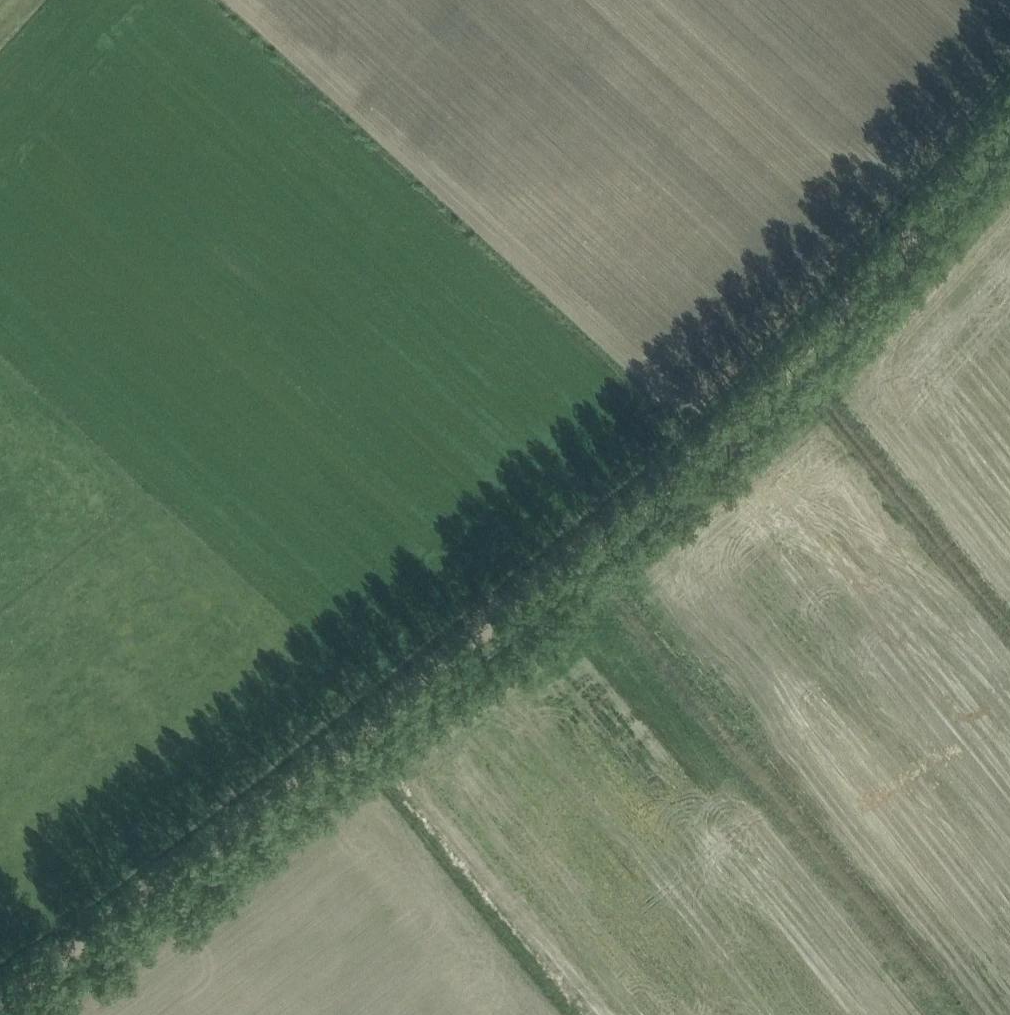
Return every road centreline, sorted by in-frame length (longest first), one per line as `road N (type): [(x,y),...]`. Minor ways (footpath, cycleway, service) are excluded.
road 1 (track): [(0,985),(426,670),(723,419),(1009,100)]

